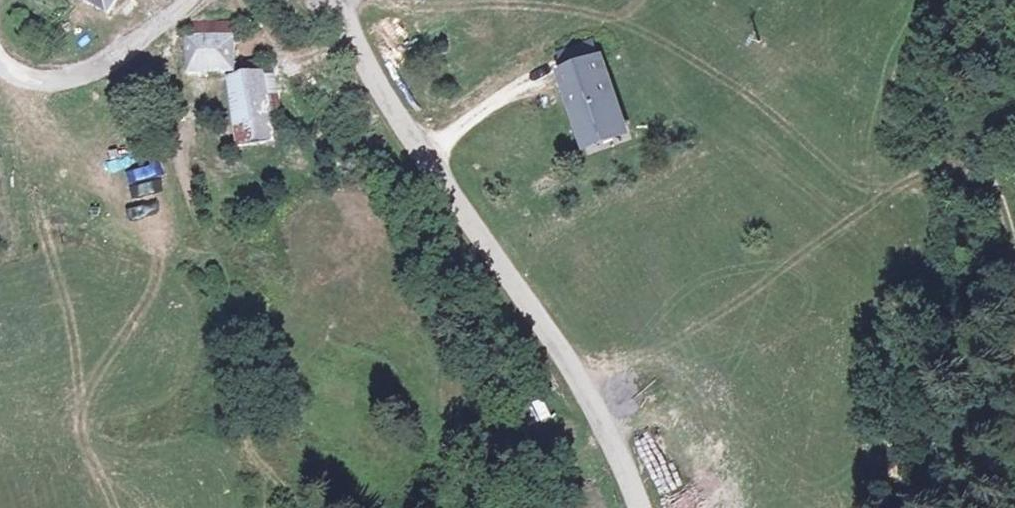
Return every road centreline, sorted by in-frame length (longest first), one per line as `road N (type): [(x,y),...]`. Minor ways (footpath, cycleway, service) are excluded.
road 1 (unclassified): [(636,507),(601,424),(364,63),(333,0)]
road 2 (track): [(203,0),(172,44),(162,100),(224,373),(271,507)]
road 3 (unclassified): [(0,50),(36,72),(65,71),(92,64),(192,0)]

